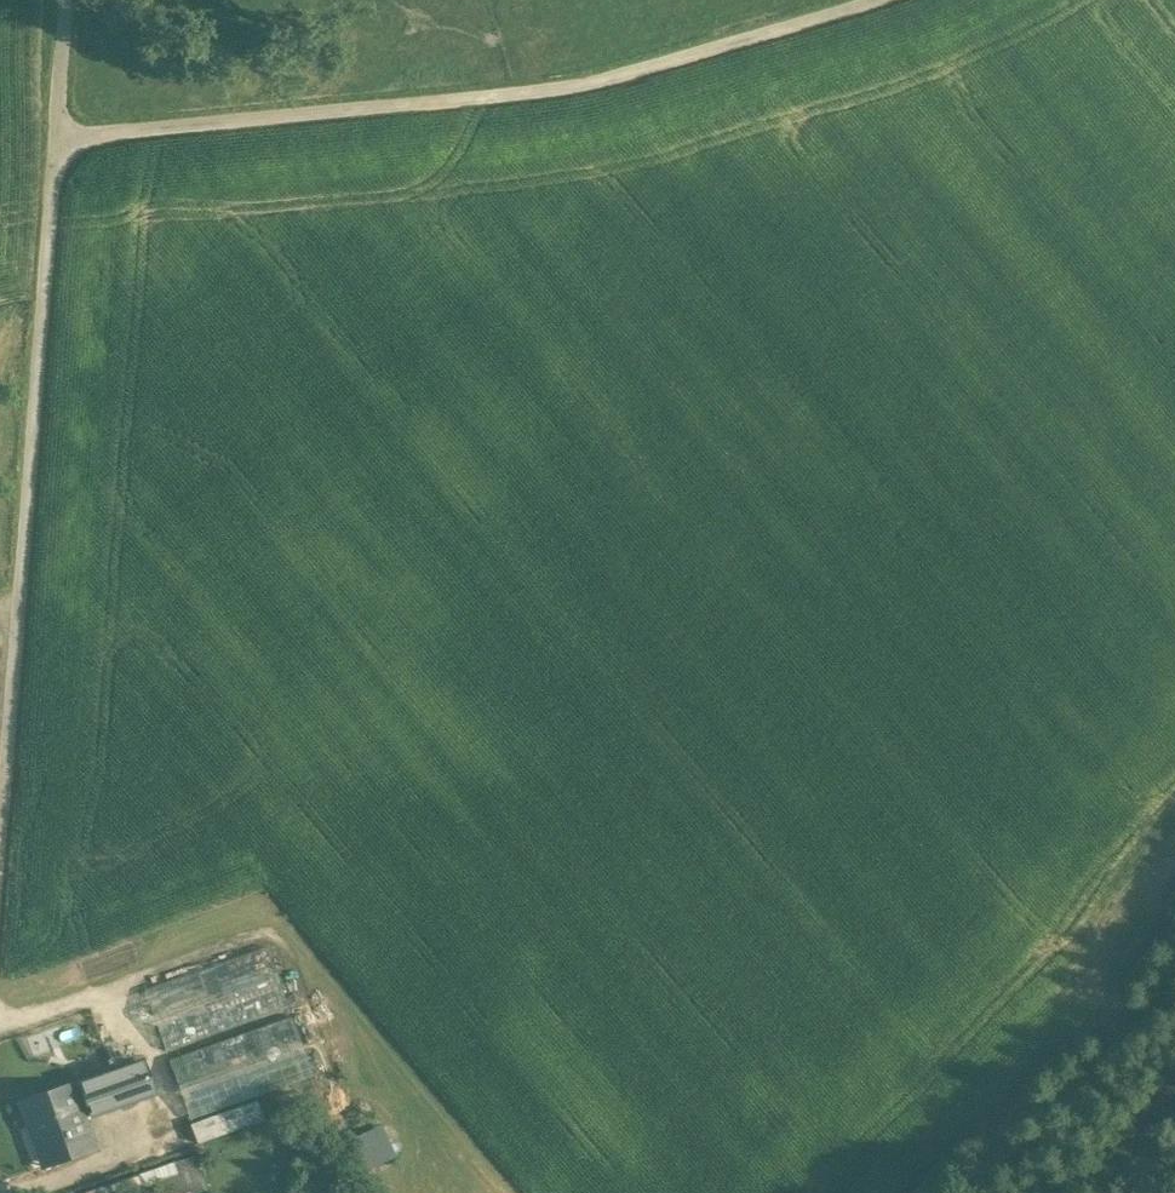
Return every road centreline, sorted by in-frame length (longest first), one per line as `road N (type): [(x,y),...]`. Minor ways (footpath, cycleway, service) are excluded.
road 1 (track): [(0,943),(66,0)]
road 2 (track): [(56,143),(565,91),(945,0)]
road 3 (track): [(0,1024),(110,996),(128,1011),(151,1057),(173,1133),(63,1183)]
road 4 (track): [(110,996),(250,936)]

